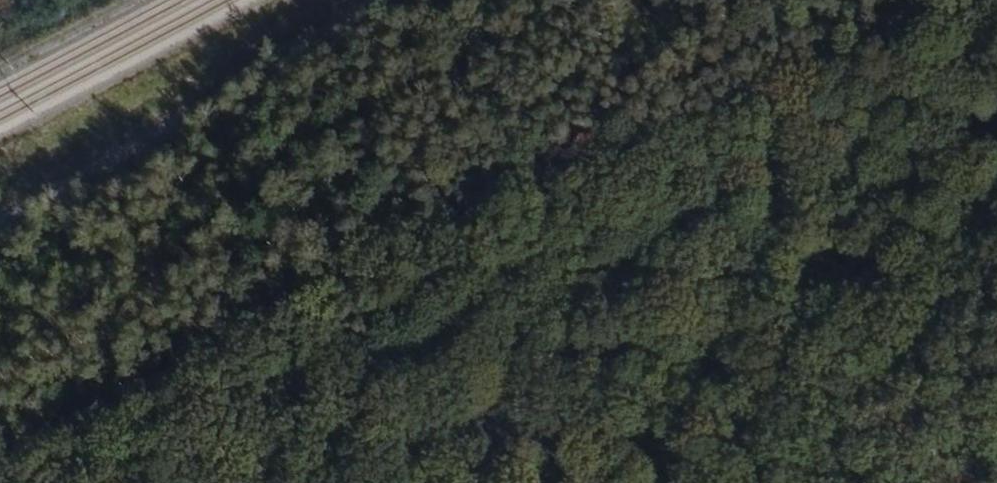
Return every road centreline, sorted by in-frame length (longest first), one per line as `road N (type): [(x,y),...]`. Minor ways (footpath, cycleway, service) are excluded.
road 1 (track): [(0,215),(272,55)]

